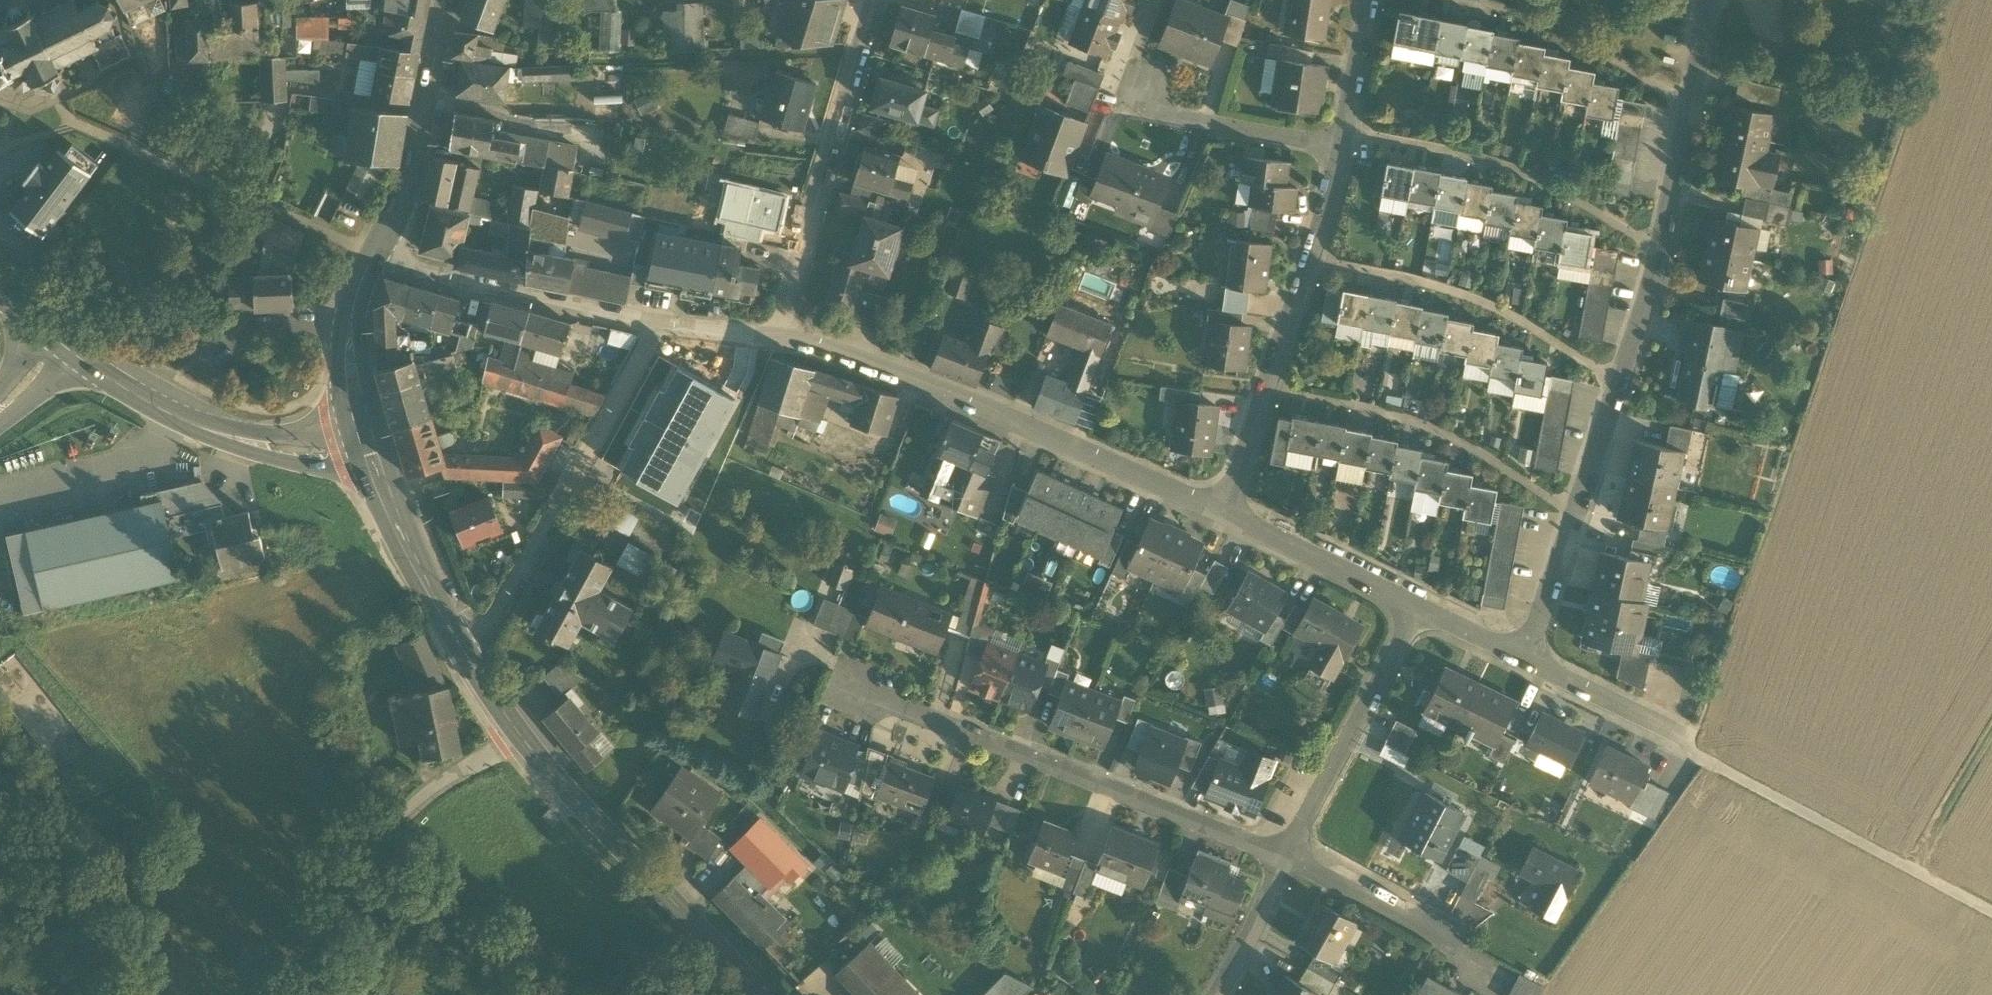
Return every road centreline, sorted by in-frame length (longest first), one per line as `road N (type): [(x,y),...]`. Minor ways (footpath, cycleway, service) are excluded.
road 1 (residential): [(1703,0),(1661,250),(1530,662)]
road 2 (residential): [(780,339),(949,393),(1220,511)]
road 3 (residential): [(846,683),(1286,850)]
road 4 (residential): [(470,659),(658,324)]
road 5 (residential): [(1220,511),(1312,257),(1339,149)]
road 6 (secondary): [(519,735),(762,994)]
road 7 (residential): [(780,339),(875,0)]
road 8 (unclassified): [(307,994),(367,837),(431,786),(519,735)]
road 9 (track): [(1686,741),(1991,911)]
road 10 (secondary): [(62,344),(204,428),(313,452),(363,430)]
road 11 (residential): [(374,255),(509,295),(658,324)]
road 12 (residential): [(1421,609),(1286,850)]
road 13 (secondary): [(447,0),(422,134),(374,255)]
road 14 (secondary): [(363,430),(411,556),(470,659)]
road 15 (residential): [(1220,511),(1421,609)]
road 16 (residential): [(1339,149),(1134,109)]
road 17 (residential): [(1286,850),(1451,938)]
road 18 (secondary): [(374,255),(351,324),(363,430)]
road 19 (residential): [(1530,662),(1686,741)]
road 20 (residential): [(1286,850),(1217,994)]
road 21 (track): [(1991,731),(1910,868)]
road 22 (residential): [(1339,149),(1367,0)]
road 23 (residential): [(658,324),(780,339)]
road 24 (residential): [(1421,609),(1530,662)]

